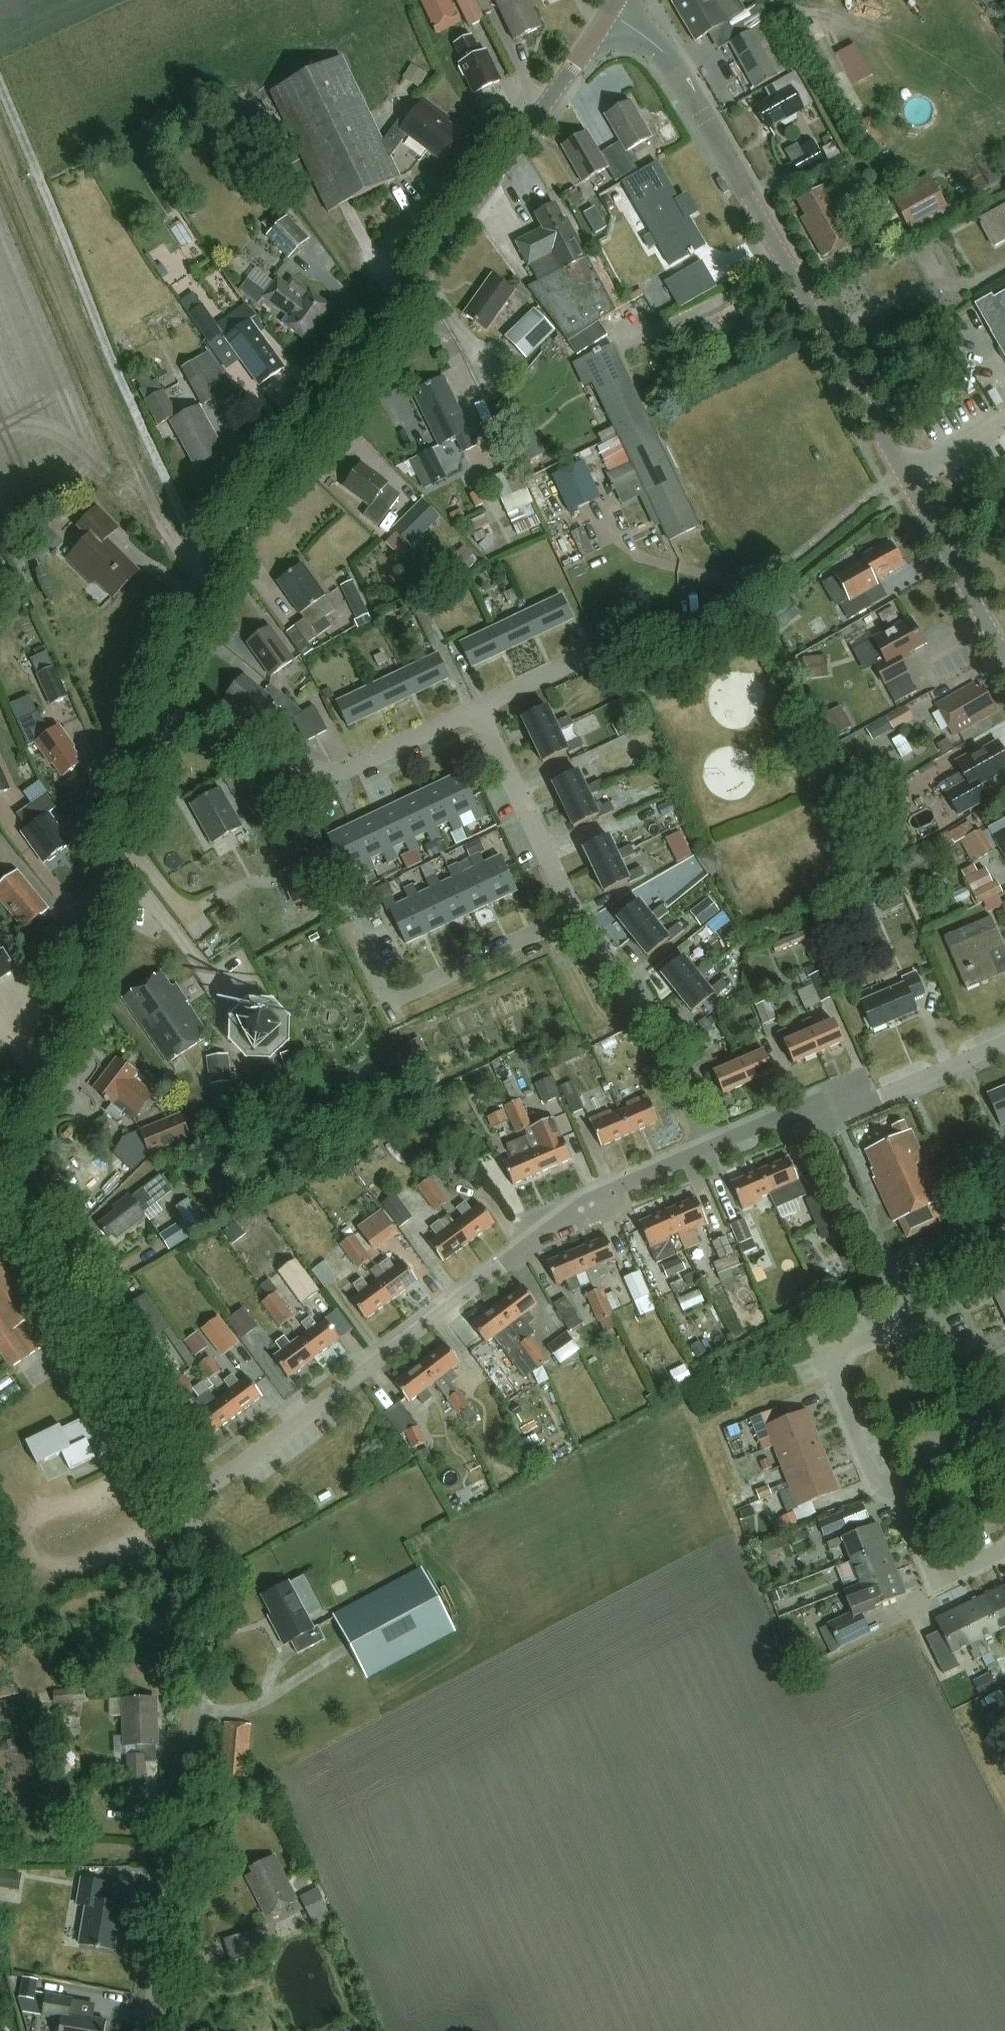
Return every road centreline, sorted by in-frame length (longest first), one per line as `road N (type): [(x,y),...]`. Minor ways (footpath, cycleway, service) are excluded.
road 1 (tertiary): [(1004,663),(683,83),(612,10)]
road 2 (secondary): [(211,584),(258,500),(612,10)]
road 3 (residential): [(188,1505),(570,1211),(703,1150)]
road 4 (residential): [(149,2030),(202,1745),(206,1549),(188,1505)]
road 5 (unclassified): [(211,584),(0,107)]
road 6 (secondary): [(0,1142),(57,1036),(155,722)]
road 7 (residential): [(920,1318),(824,1357),(876,1481),(902,1500),(937,1580),(1004,1546)]
road 8 (residential): [(188,1505),(0,1158)]
road 9 (residential): [(478,718),(343,775),(155,722)]
road 10 (residential): [(350,930),(389,1006),(575,916)]
road 11 (residential): [(703,1150),(637,986),(575,916)]
road 12 (residential): [(809,1102),(892,1295),(920,1318)]
road 13 (residential): [(575,916),(478,718)]
road 14 (residential): [(809,1102),(878,1099),(1004,1045)]
road 15 (residential): [(478,718),(619,657),(635,684)]
road 16 (residential): [(1004,1470),(942,1336),(920,1318)]
road 17 (secondary): [(155,722),(211,584)]

